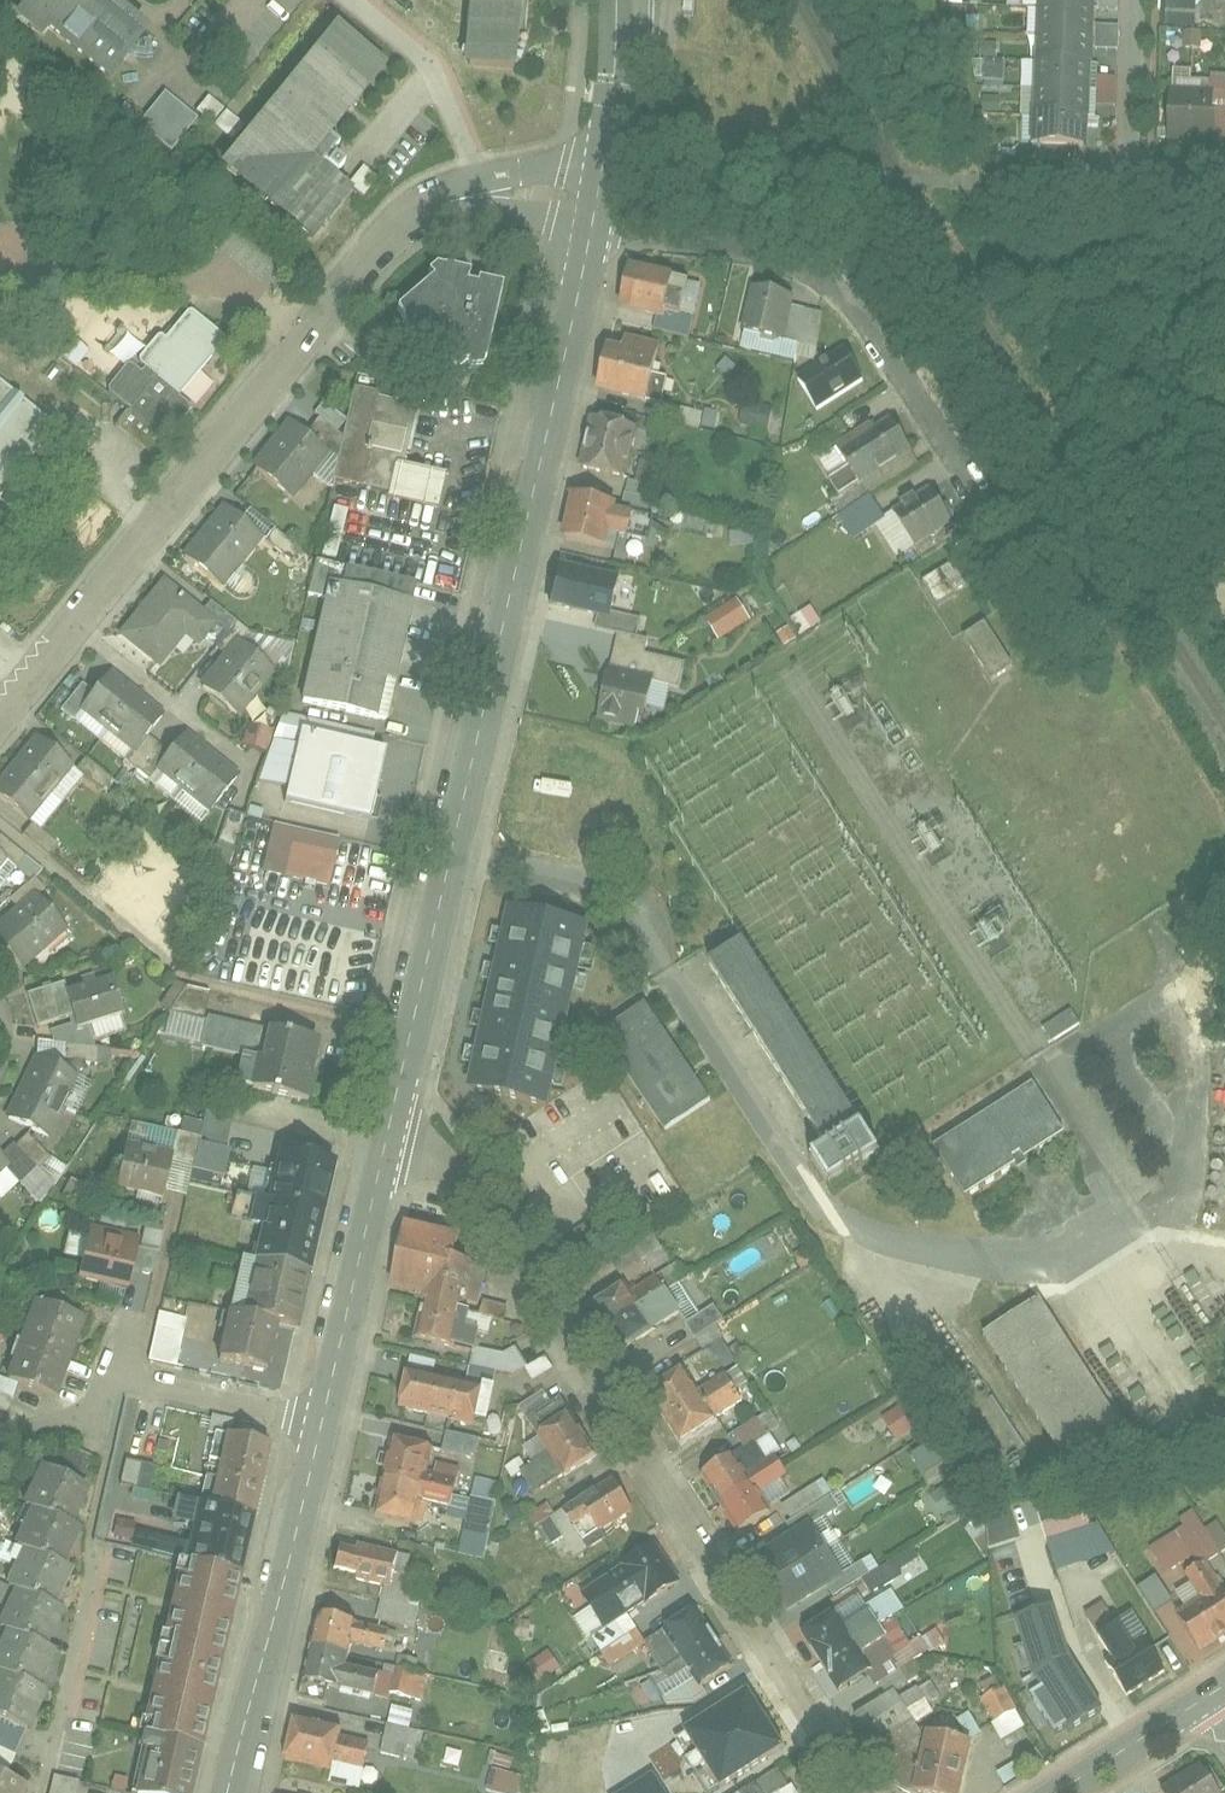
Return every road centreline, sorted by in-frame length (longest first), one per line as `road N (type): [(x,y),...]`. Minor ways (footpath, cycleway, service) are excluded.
road 1 (tertiary): [(386,1135),(600,186)]
road 2 (residential): [(600,186),(489,185),(405,220),(0,712)]
road 3 (residential): [(386,1135),(479,1189),(860,1792)]
road 4 (residential): [(999,519),(869,311),(721,208),(600,186)]
road 5 (tertiary): [(234,1792),(321,1425)]
road 6 (residential): [(321,1425),(150,1387),(0,1443)]
road 7 (tertiary): [(321,1425),(386,1135)]
road 8 (residential): [(43,1792),(102,1541)]
road 9 (tertiary): [(600,186),(618,109),(627,0)]
road 10 (tertiary): [(1056,1792),(1216,1694)]
road 11 (residential): [(1132,182),(1131,0)]

